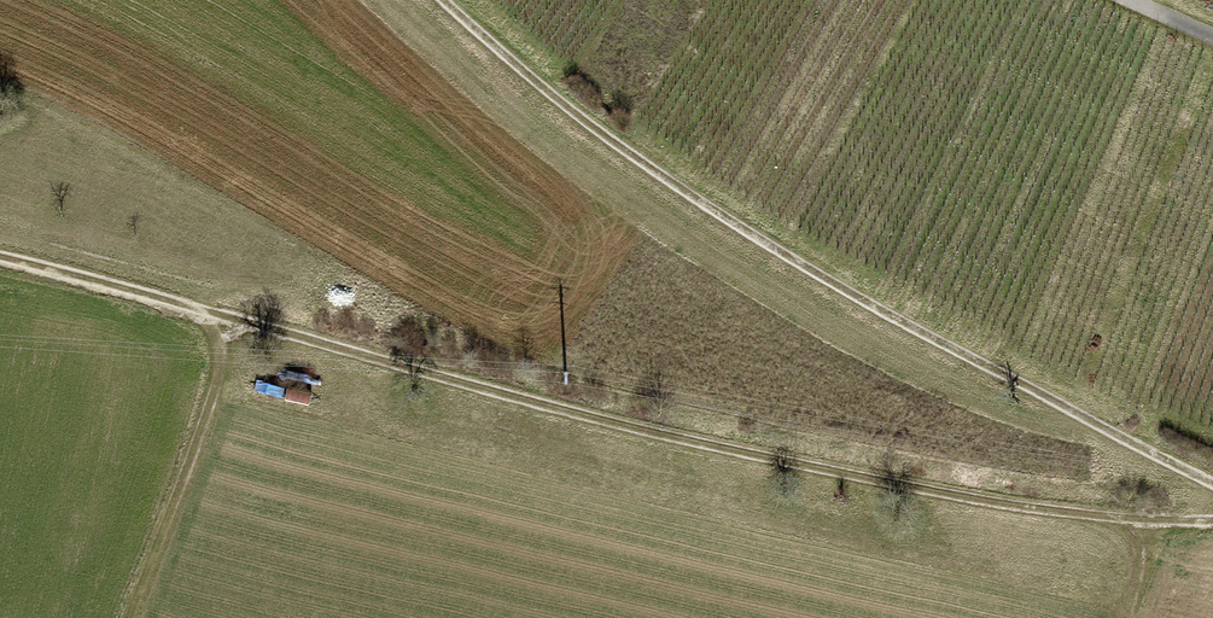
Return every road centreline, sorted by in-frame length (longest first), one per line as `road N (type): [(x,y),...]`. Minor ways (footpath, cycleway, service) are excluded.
road 1 (track): [(0,262),(201,309),(557,411),(882,483),(1149,523),(1212,524)]
road 2 (track): [(442,0),(598,133),(749,234),(1212,485)]
road 3 (track): [(126,617),(215,389),(218,348),(201,309)]

